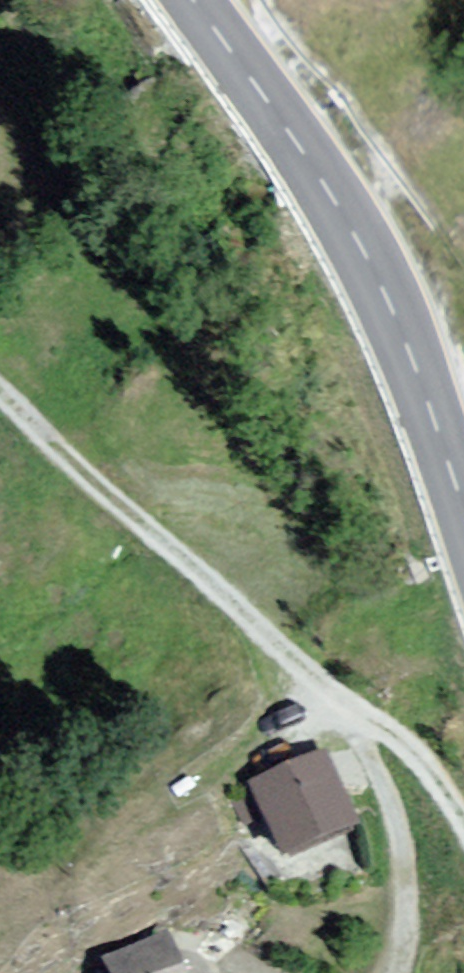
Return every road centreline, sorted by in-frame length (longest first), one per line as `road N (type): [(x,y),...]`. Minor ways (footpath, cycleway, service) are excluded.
road 1 (track): [(463,823),(439,779),(356,694),(0,393)]
road 2 (tertiary): [(183,0),(394,298),(463,494)]
road 3 (track): [(356,694),(408,812),(413,904),(401,972)]

